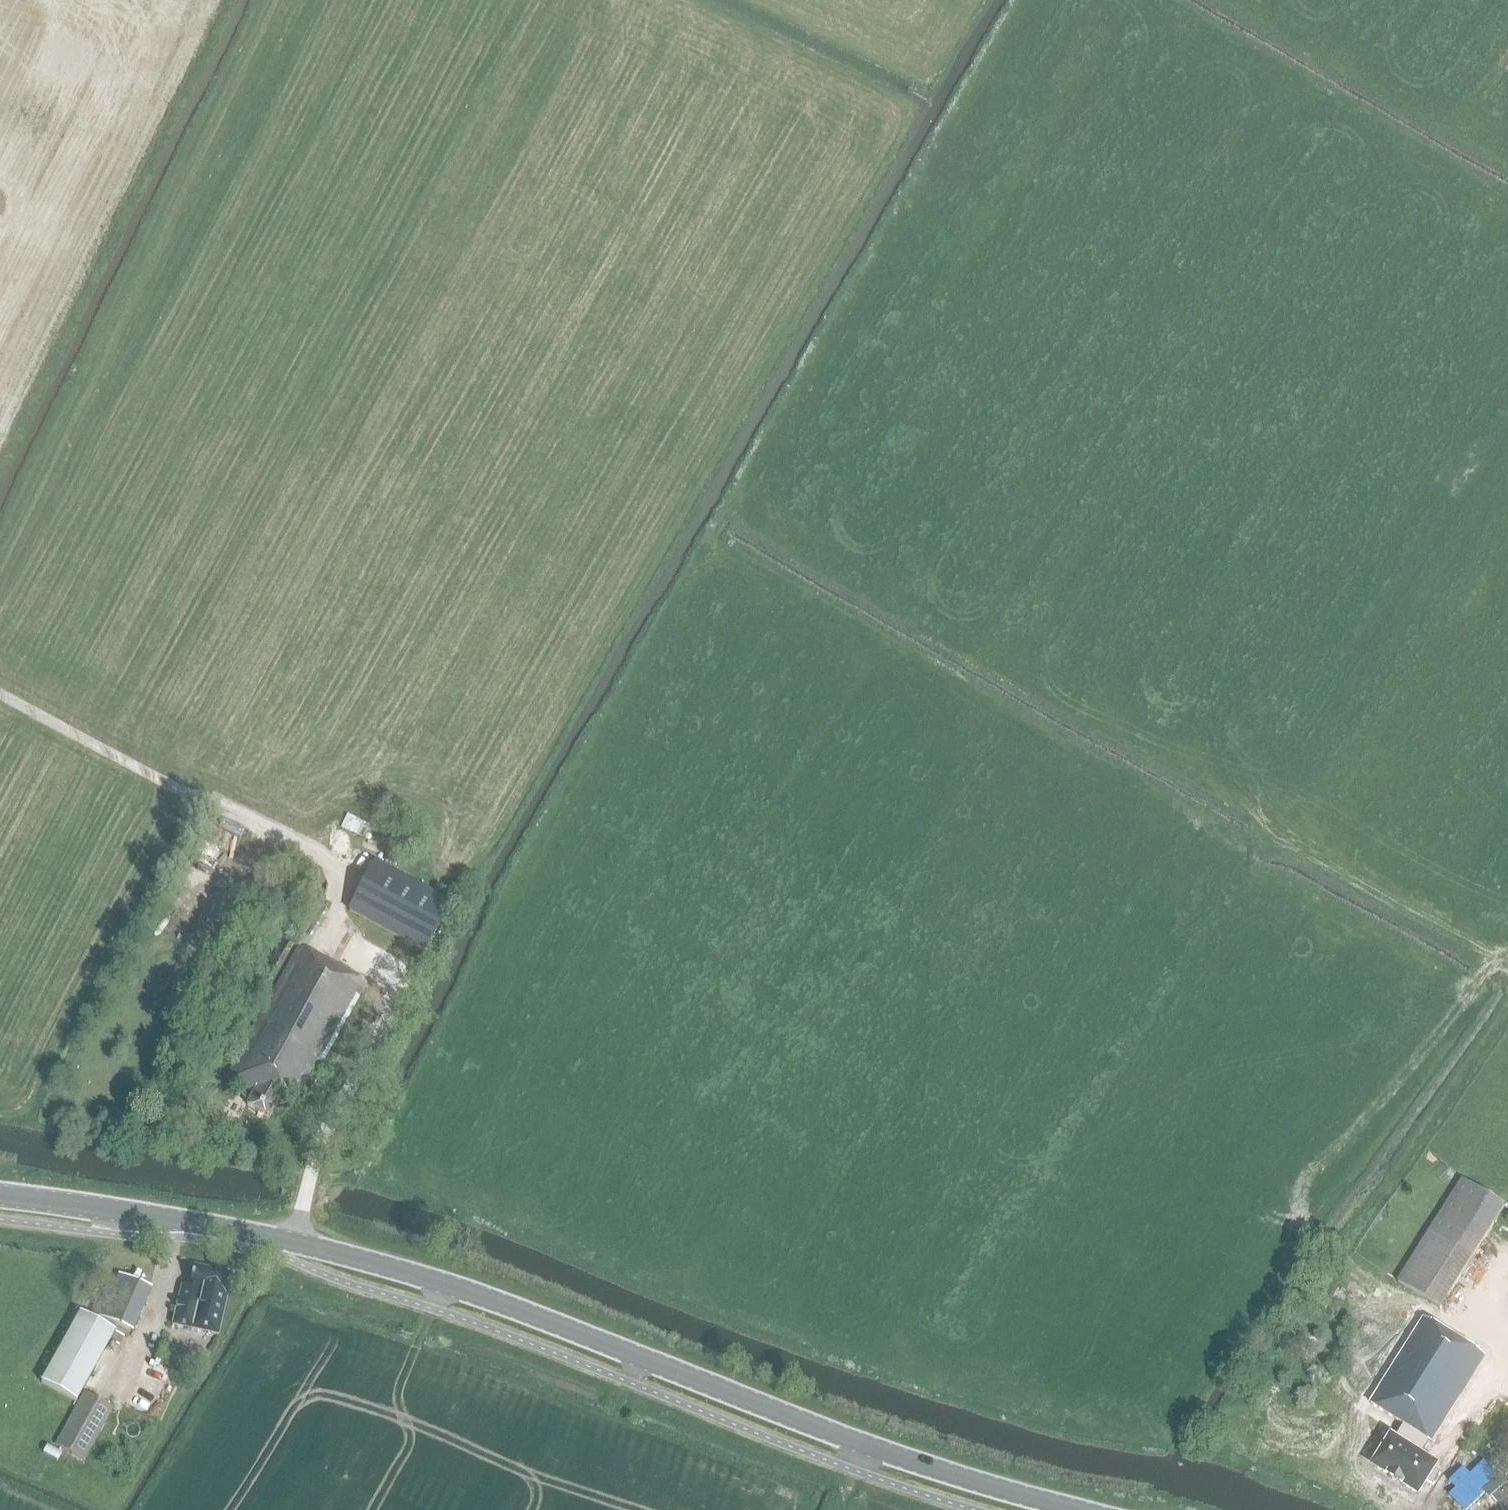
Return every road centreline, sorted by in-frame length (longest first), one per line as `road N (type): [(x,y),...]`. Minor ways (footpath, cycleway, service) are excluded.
road 1 (secondary): [(1077,1509),(899,1458),(402,1272),(145,1208),(0,1195)]

